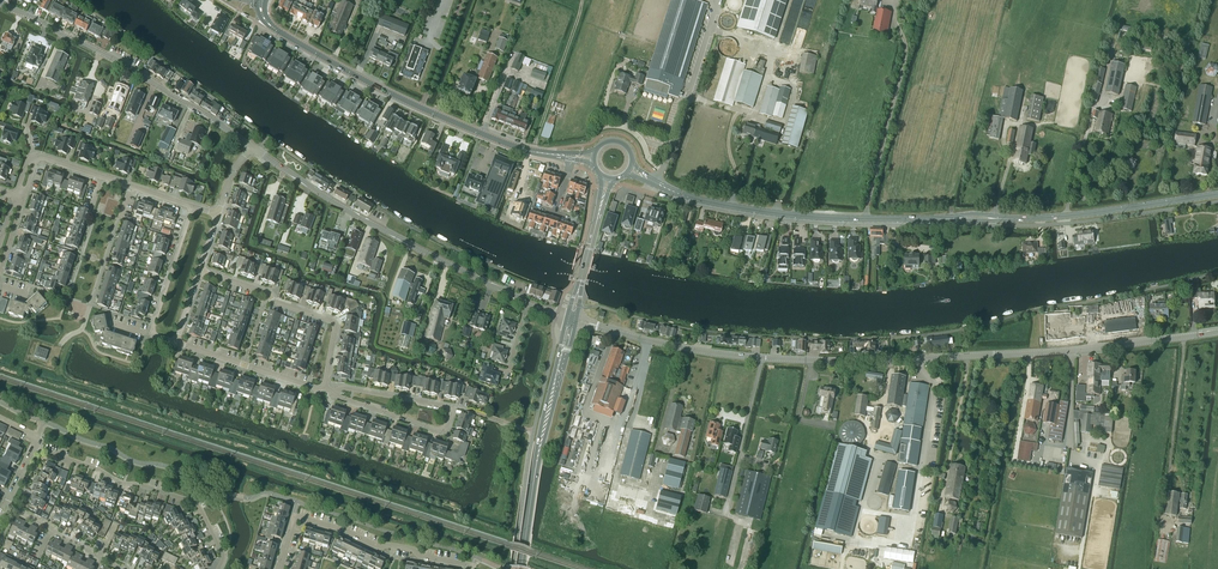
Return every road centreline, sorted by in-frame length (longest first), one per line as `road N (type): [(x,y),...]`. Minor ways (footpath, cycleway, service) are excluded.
road 1 (tertiary): [(575,321),(685,349),(841,360),(1032,353),(1217,332)]
road 2 (secondary): [(594,158),(529,151),(419,106),(271,26),(261,0)]
road 3 (tertiary): [(566,319),(417,248),(250,147)]
road 4 (secondary): [(864,220),(1037,219),(1217,194)]
road 5 (tertiary): [(250,147),(122,63),(0,4)]
road 6 (residential): [(219,568),(223,553),(198,505),(35,448)]
road 7 (residential): [(470,568),(380,548),(295,515),(280,568)]
road 8 (track): [(864,220),(906,52),(888,0)]
road 9 (secondary): [(864,220),(729,206),(656,184)]
road 10 (residential): [(326,389),(336,323),(202,271)]
road 11 (secondary): [(521,568),(558,373)]
road 12 (residential): [(326,389),(176,342)]
road 13 (track): [(709,29),(793,51),(813,0)]
road 14 (residential): [(333,391),(442,431),(449,407)]
road 15 (residential): [(151,334),(192,207)]
road 16 (residential): [(117,568),(6,508)]

